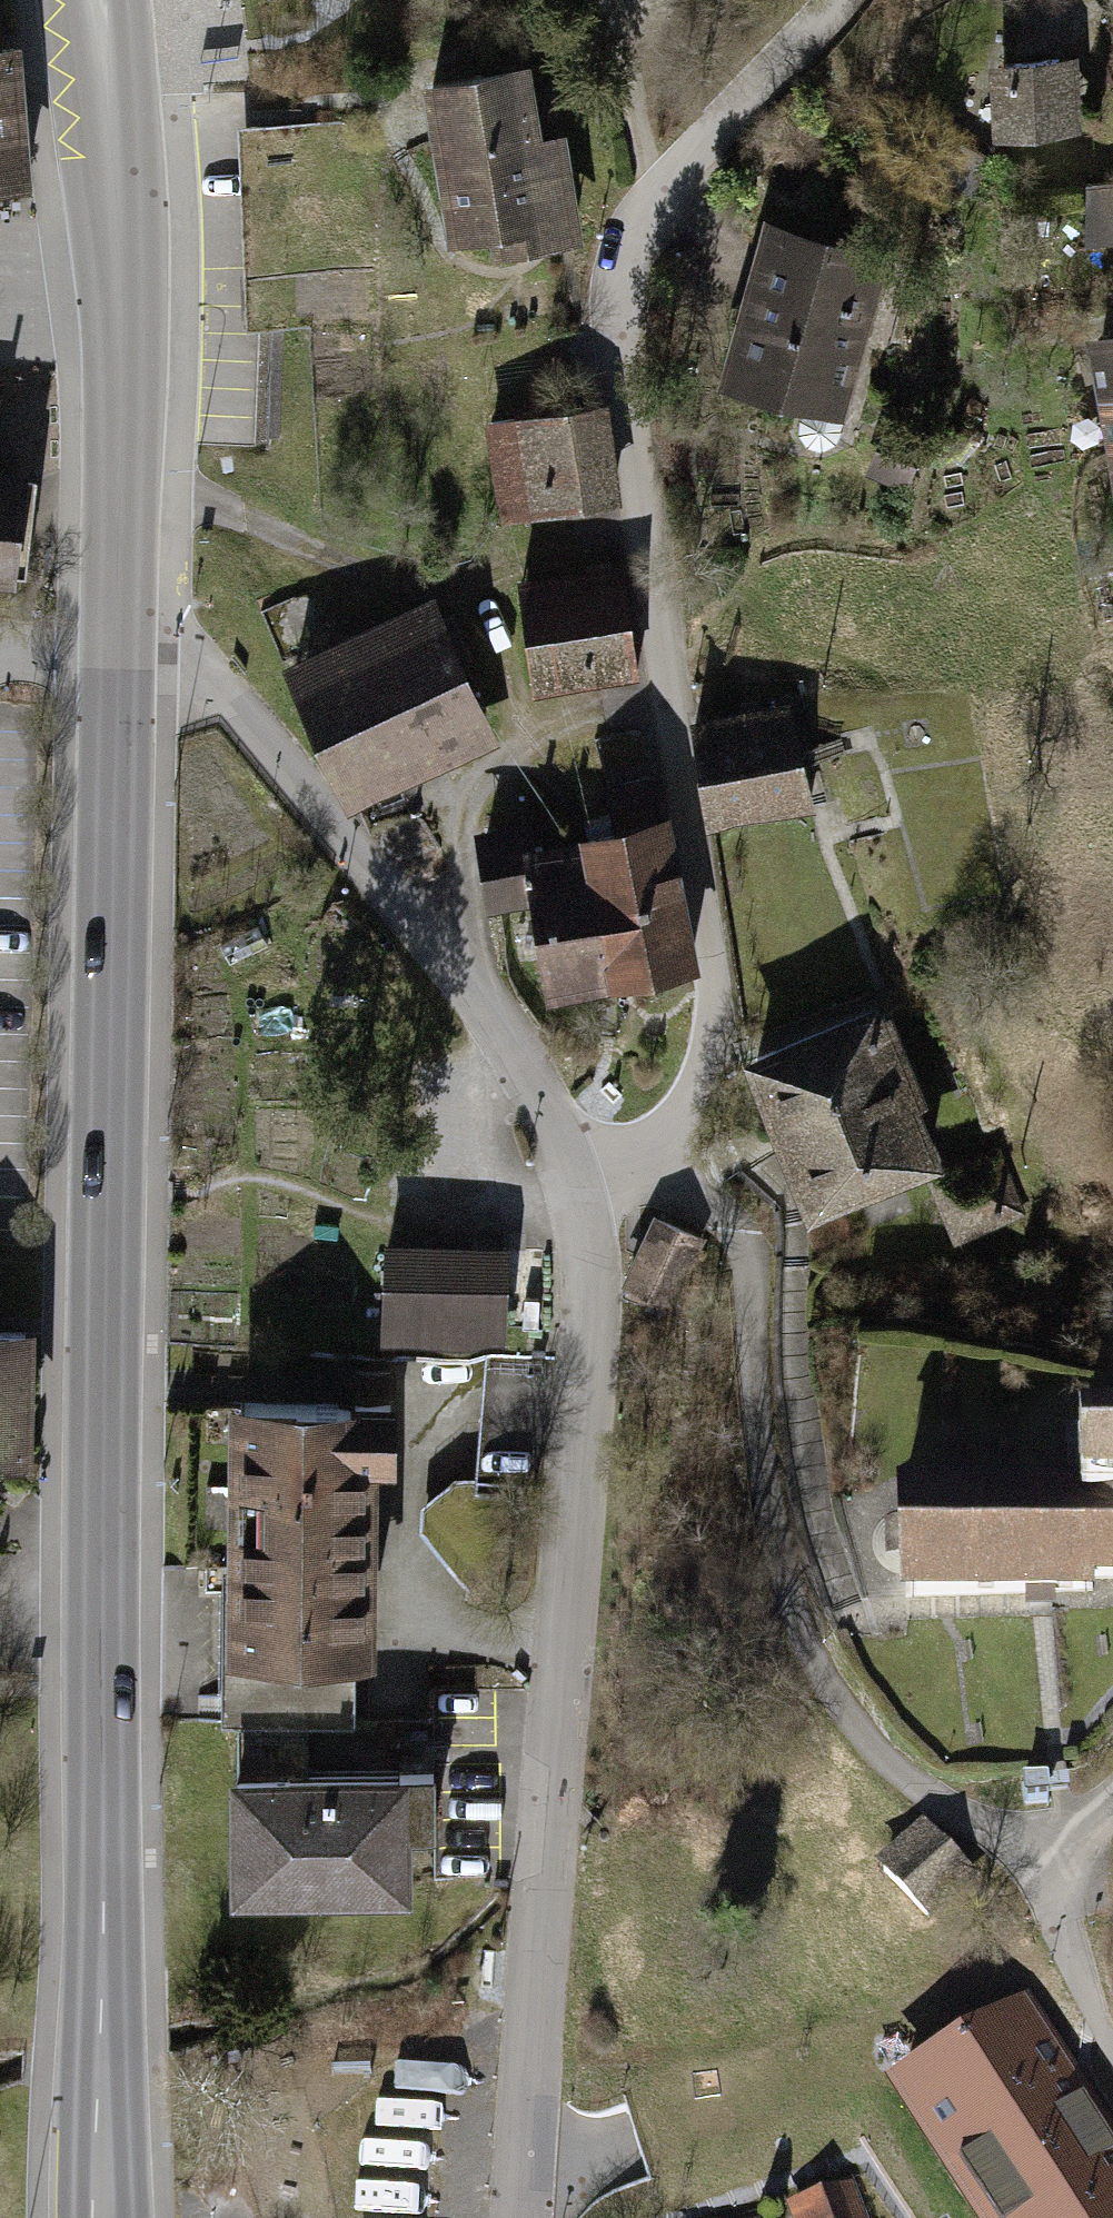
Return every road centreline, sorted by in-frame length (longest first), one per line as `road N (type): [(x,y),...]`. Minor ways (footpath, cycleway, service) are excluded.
road 1 (secondary): [(121,664),(100,1618),(104,2217)]
road 2 (residential): [(574,1185),(640,1166),(701,1073),(716,1008),(617,387),(612,313),(622,248),(659,190),(837,0)]
road 3 (residential): [(523,2217),(585,1294),(574,1185)]
road 4 (residential): [(574,1185),(533,1084),(452,961),(223,698),(191,674),(121,664)]
road 5 (secondary): [(95,0),(131,331),(121,664)]

